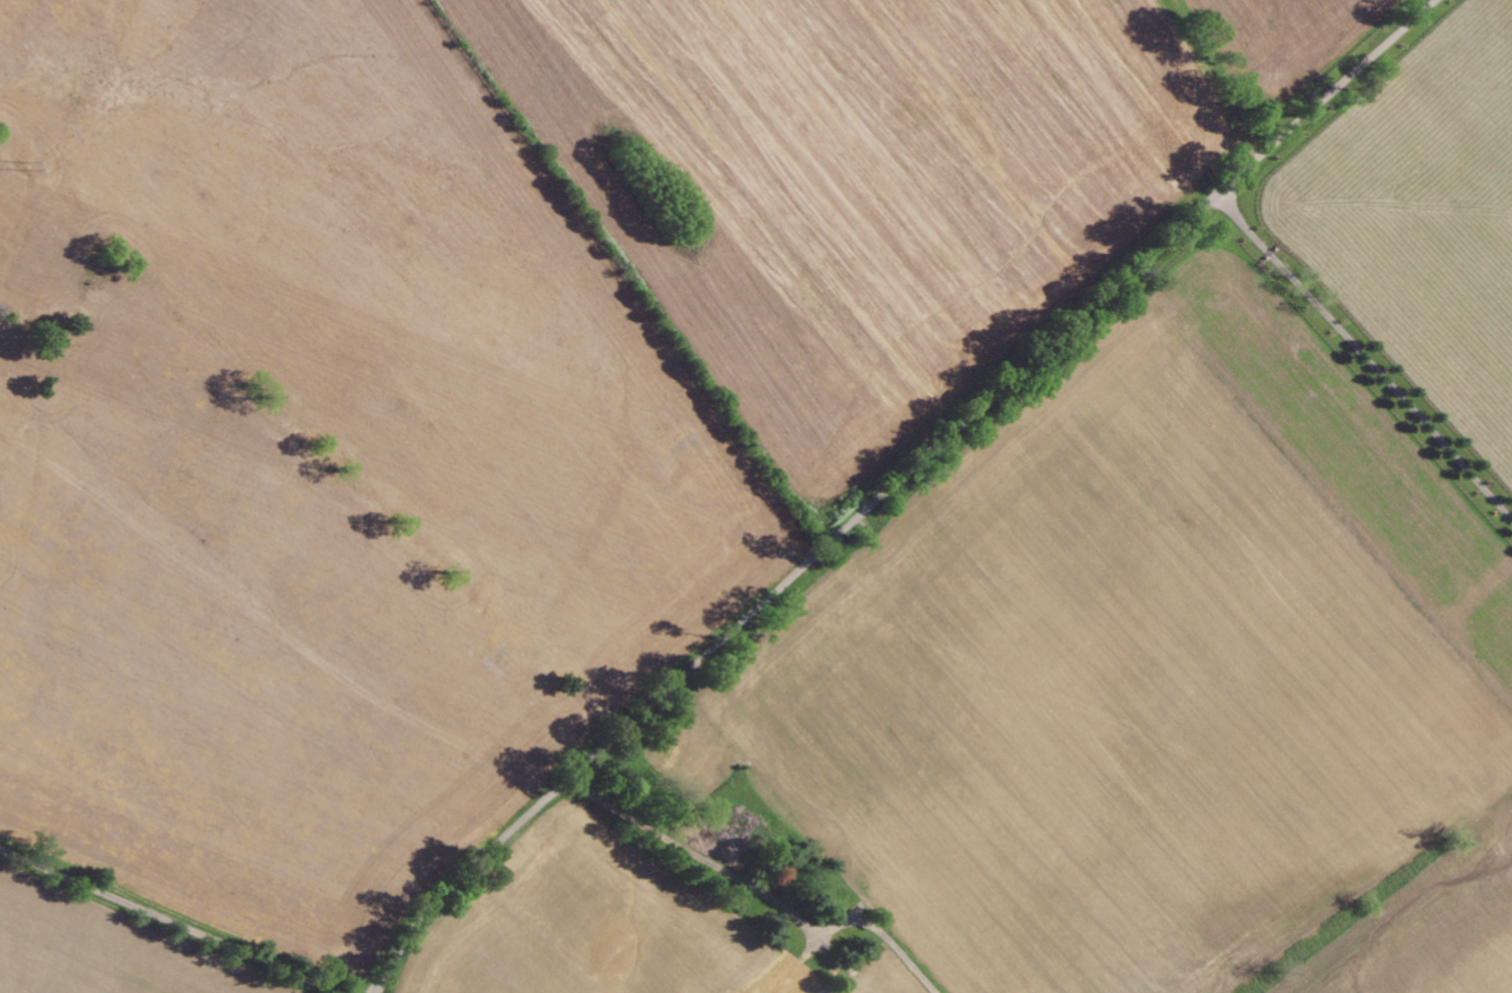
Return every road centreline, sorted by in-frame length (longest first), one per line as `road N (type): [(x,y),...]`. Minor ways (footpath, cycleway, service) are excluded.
road 1 (residential): [(823,549),(1437,0)]

